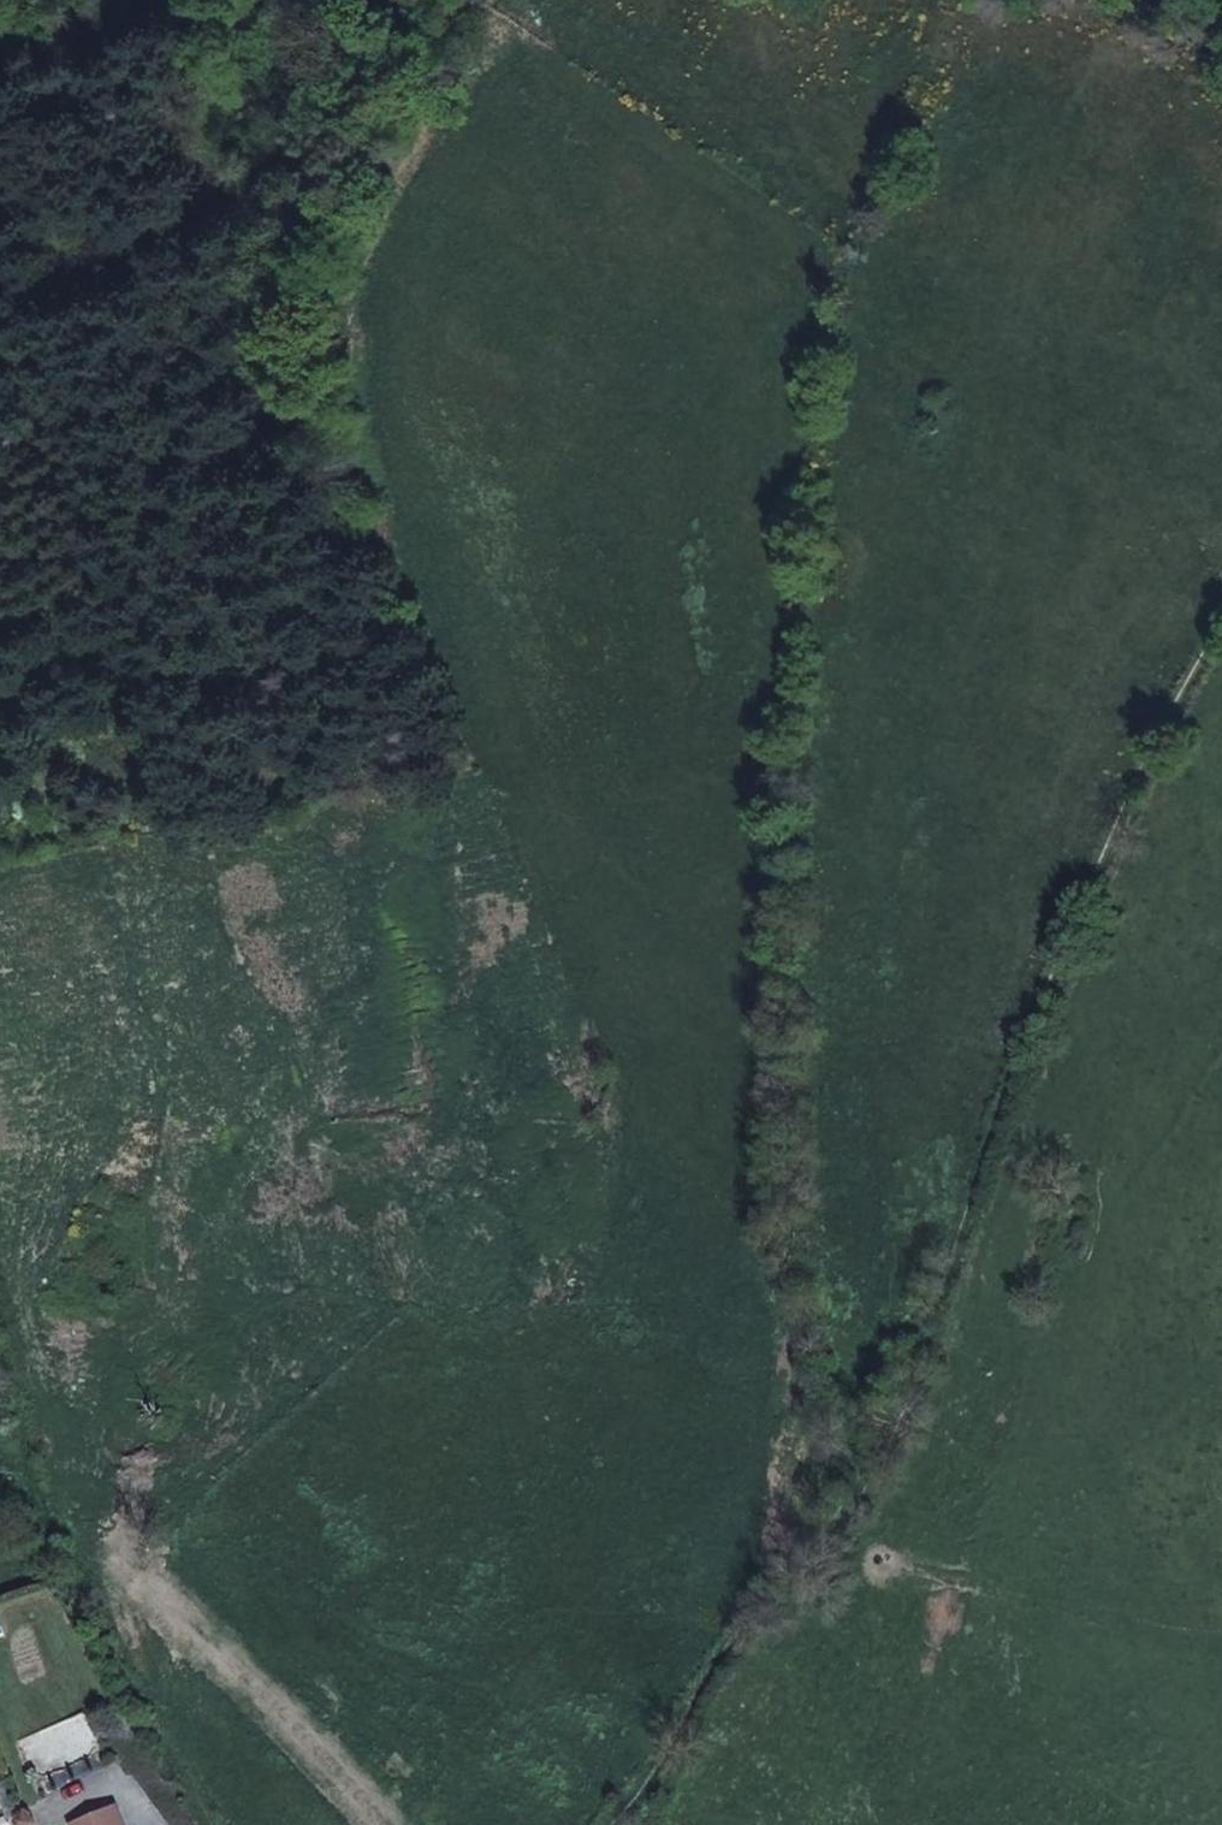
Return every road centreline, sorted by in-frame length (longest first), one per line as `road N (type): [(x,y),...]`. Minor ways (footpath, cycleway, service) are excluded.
road 1 (track): [(602,1824),(875,1483),(979,1258),(1076,935),(1137,769),(1221,629)]
road 2 (track): [(209,1824),(84,1629),(0,1320)]

